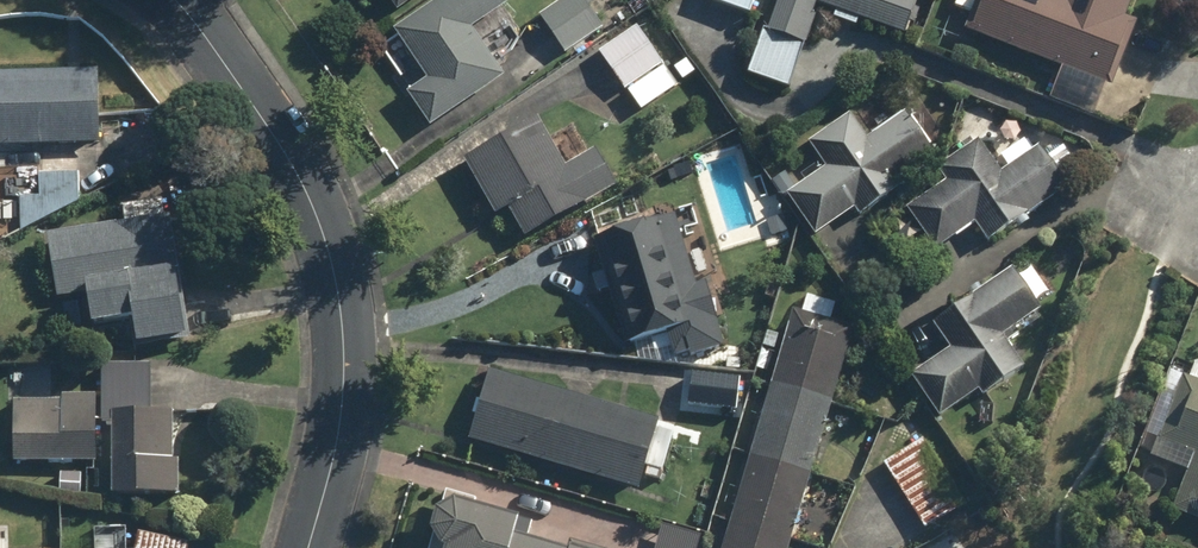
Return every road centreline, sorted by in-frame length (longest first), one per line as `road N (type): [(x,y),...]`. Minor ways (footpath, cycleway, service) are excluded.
road 1 (residential): [(175,0),(279,143),(320,221),(344,293),(344,410),(305,547)]

